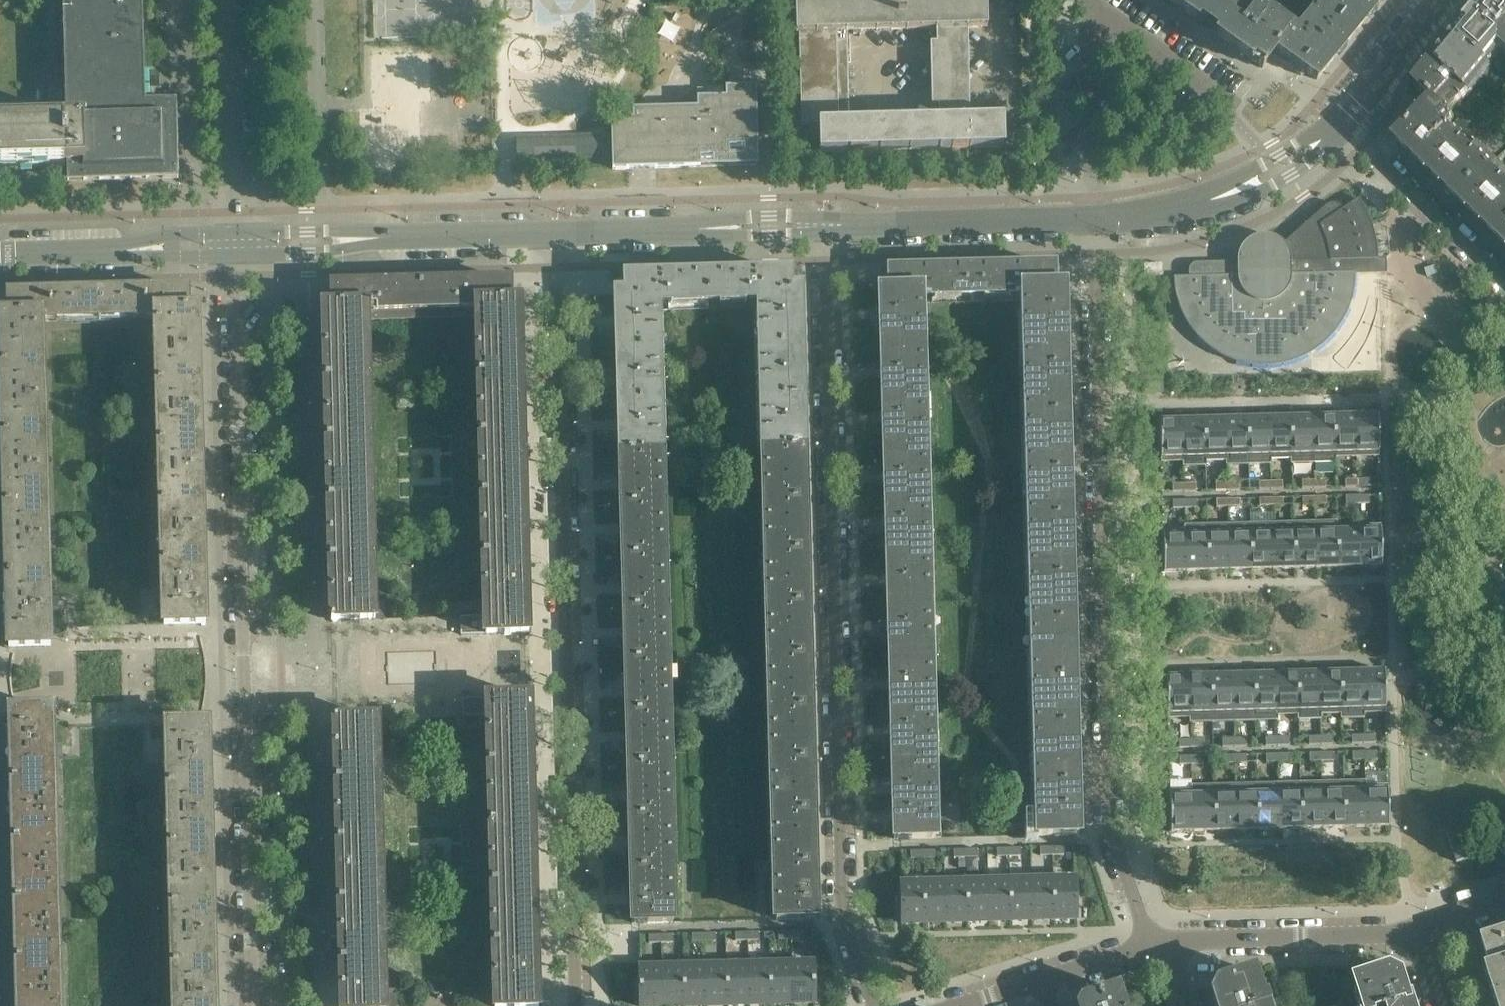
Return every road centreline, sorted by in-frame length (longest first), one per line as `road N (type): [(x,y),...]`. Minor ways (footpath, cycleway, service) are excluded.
road 1 (residential): [(880,1005),(852,925),(839,844),(835,233)]
road 2 (residential): [(560,234),(565,927),(580,1005)]
road 3 (residential): [(254,1005),(236,242)]
road 4 (residential): [(1092,219),(1103,256),(1107,626),(1122,835),(1157,937)]
road 5 (unclassified): [(236,242),(560,234)]
road 6 (unclassified): [(560,234),(835,233)]
road 7 (unclassified): [(1092,219),(1167,214),(1233,196),(1281,174),(1342,128)]
road 8 (residential): [(1157,937),(1337,938),(1422,927)]
road 9 (unclassified): [(835,233),(1092,219)]
road 10 (residential): [(236,242),(229,0)]
road 11 (unclassified): [(0,250),(236,242)]
road 12 (residential): [(1342,128),(1504,285)]
road 13 (residential): [(1092,219),(1087,0)]
road 14 (residential): [(1223,103),(1090,0)]
road 15 (unclassified): [(1342,128),(1438,0)]
road 16 (residential): [(1037,976),(1157,937)]

